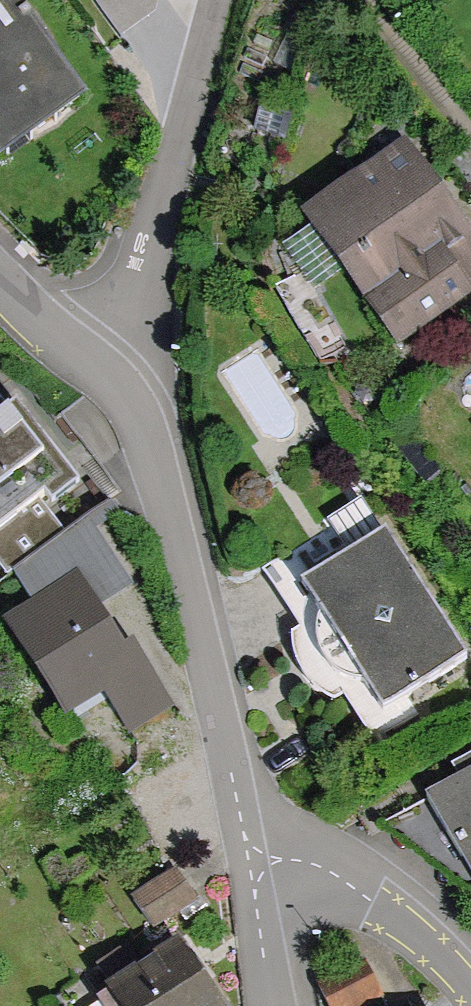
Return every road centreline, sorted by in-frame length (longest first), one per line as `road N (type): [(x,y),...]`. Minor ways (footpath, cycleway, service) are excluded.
road 1 (residential): [(250,864),(167,526),(107,370)]
road 2 (residential): [(107,370),(156,245),(216,0)]
road 3 (residential): [(250,864),(314,863),(404,919),(470,991)]
road 4 (residential): [(282,1005),(250,864)]
road 5 (residential): [(107,370),(0,284)]

